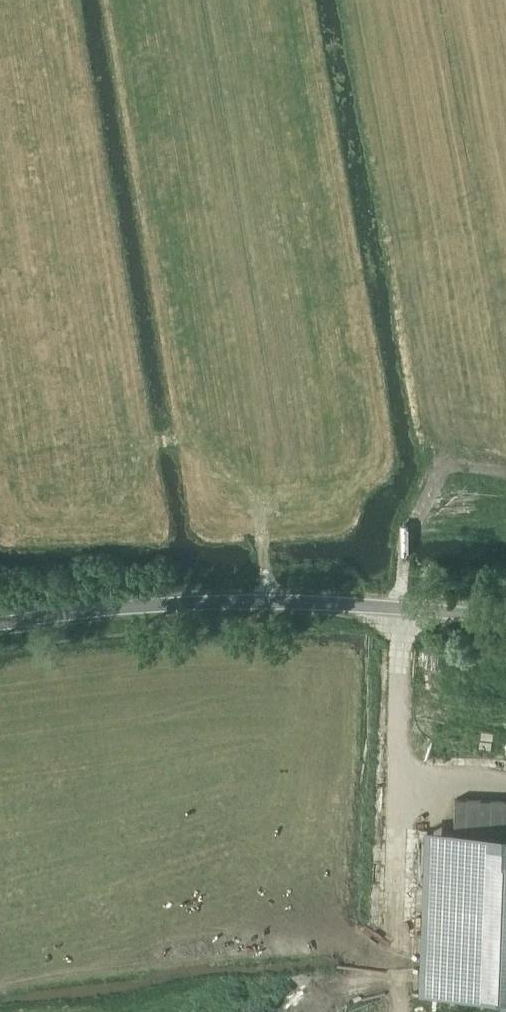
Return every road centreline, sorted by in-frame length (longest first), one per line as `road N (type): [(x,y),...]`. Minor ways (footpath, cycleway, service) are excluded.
road 1 (track): [(407,94),(449,368),(442,489),(411,527),(405,604)]
road 2 (unclassified): [(505,620),(405,604),(255,603),(110,610),(0,626)]

